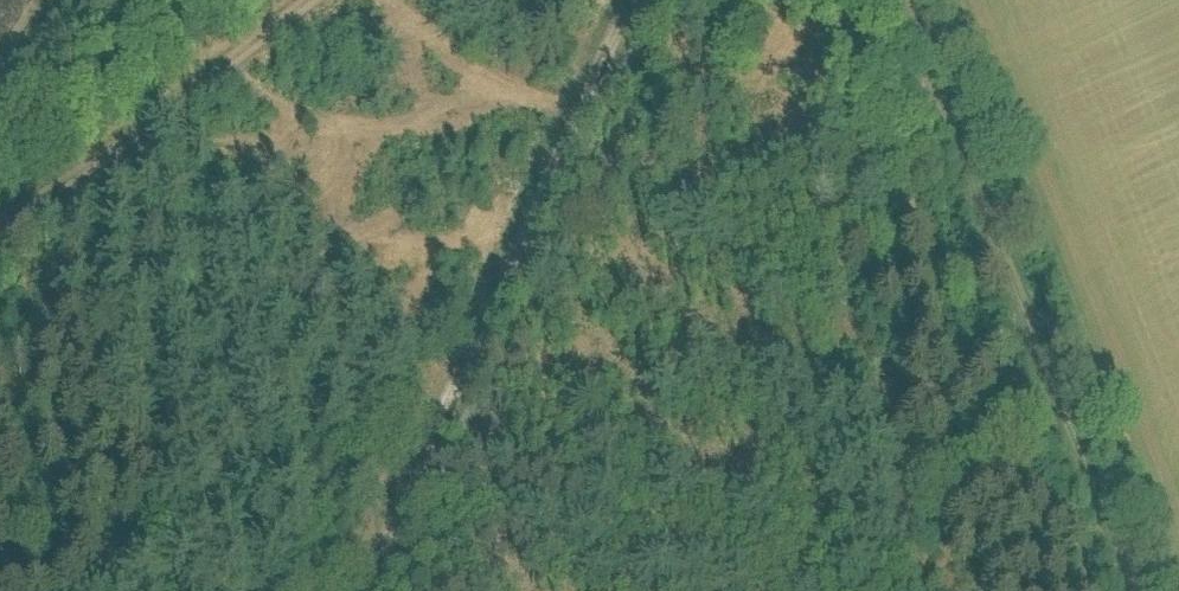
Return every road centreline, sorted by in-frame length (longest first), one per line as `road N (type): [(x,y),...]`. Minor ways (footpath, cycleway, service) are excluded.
road 1 (track): [(1144,590),(903,0)]
road 2 (track): [(0,222),(312,0)]

